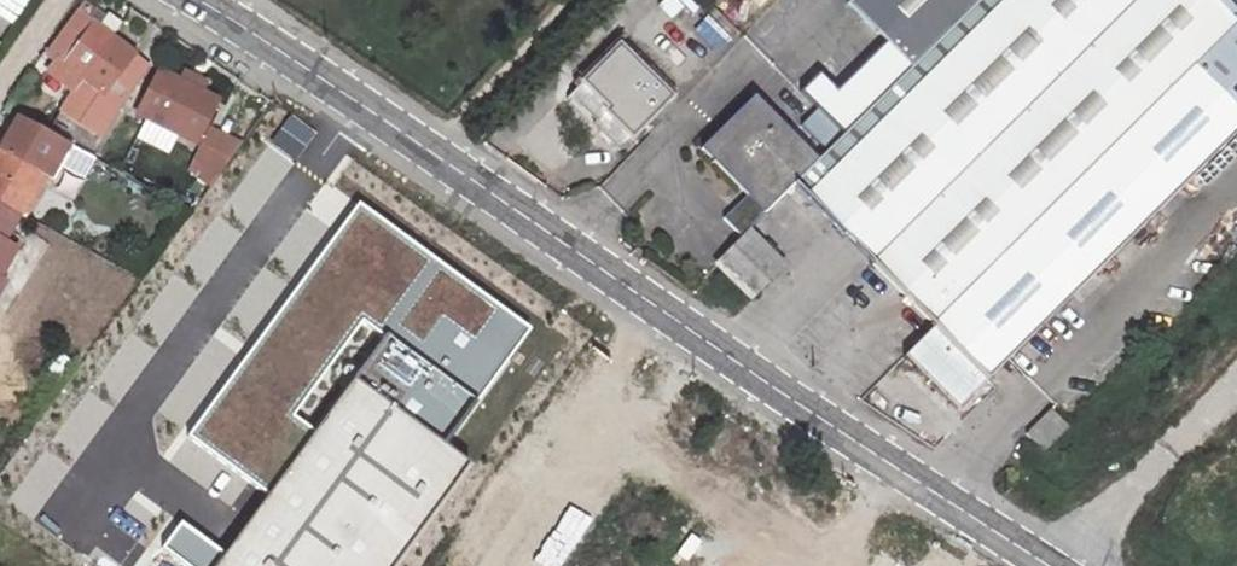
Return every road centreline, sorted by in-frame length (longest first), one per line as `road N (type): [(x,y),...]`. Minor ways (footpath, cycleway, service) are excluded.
road 1 (tertiary): [(199,0),(1057,565)]

